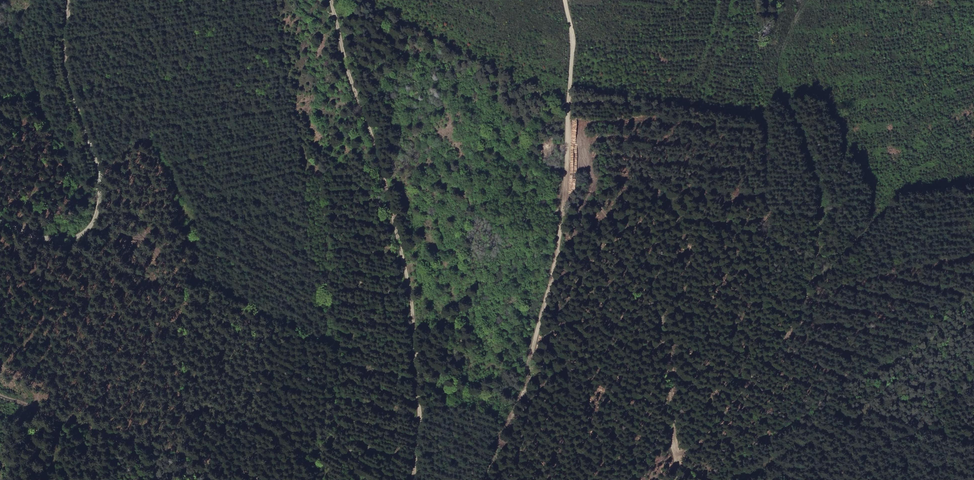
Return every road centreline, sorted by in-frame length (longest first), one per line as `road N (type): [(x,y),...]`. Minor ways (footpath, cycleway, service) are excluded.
road 1 (track): [(482,479),(529,369),(562,248),(574,36),(566,0)]
road 2 (track): [(419,479),(410,291),(330,0)]
road 3 (track): [(672,479),(670,398),(653,308),(568,108)]
road 4 (track): [(67,0),(66,72),(98,196),(82,235),(42,238),(0,220)]
road 5 (track): [(271,479),(0,380)]

